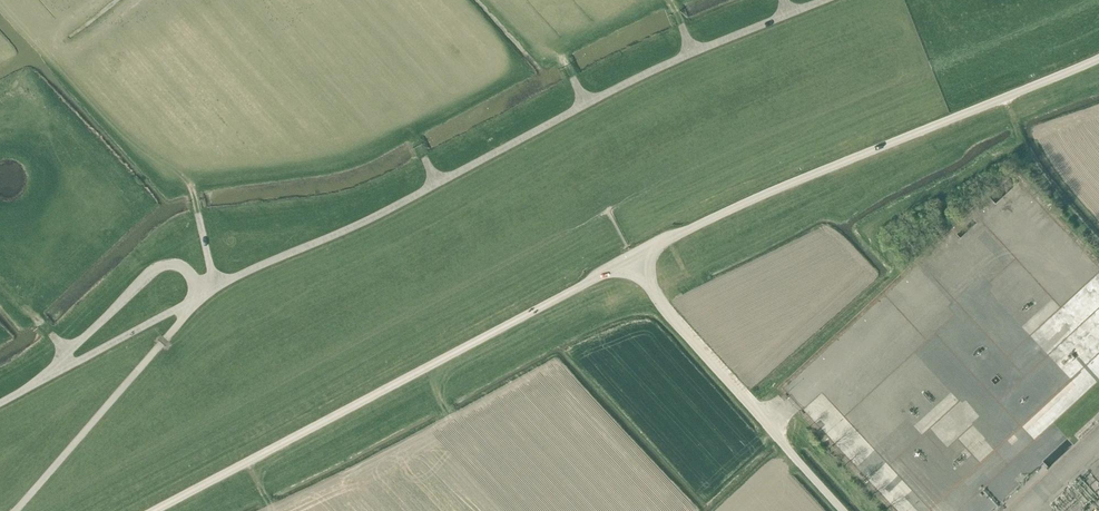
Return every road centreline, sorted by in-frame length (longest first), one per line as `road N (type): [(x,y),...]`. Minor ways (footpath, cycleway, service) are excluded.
road 1 (unclassified): [(151,510),(631,257)]
road 2 (unclassified): [(14,510),(207,292),(0,401)]
road 3 (unclassified): [(631,257),(1098,58)]
road 4 (unclassified): [(844,510),(652,292),(631,257)]

